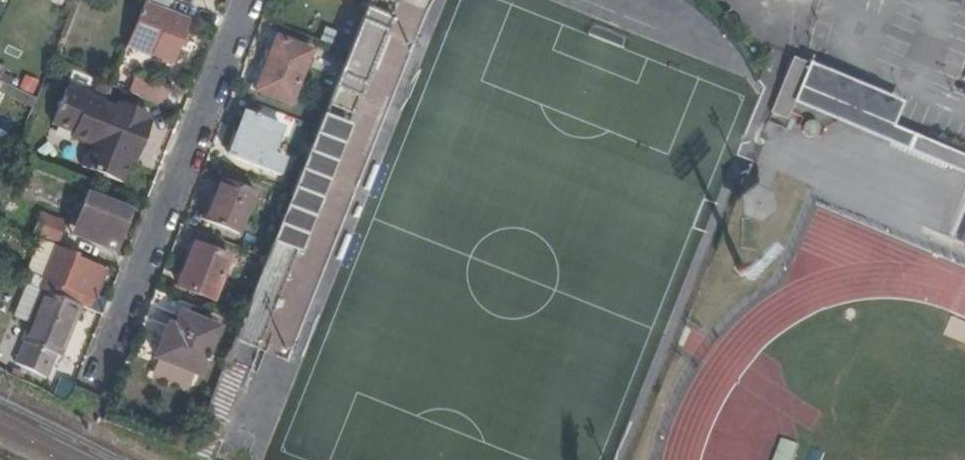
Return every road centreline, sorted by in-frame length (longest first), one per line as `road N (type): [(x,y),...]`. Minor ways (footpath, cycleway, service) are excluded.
road 1 (residential): [(96,392),(242,0)]

